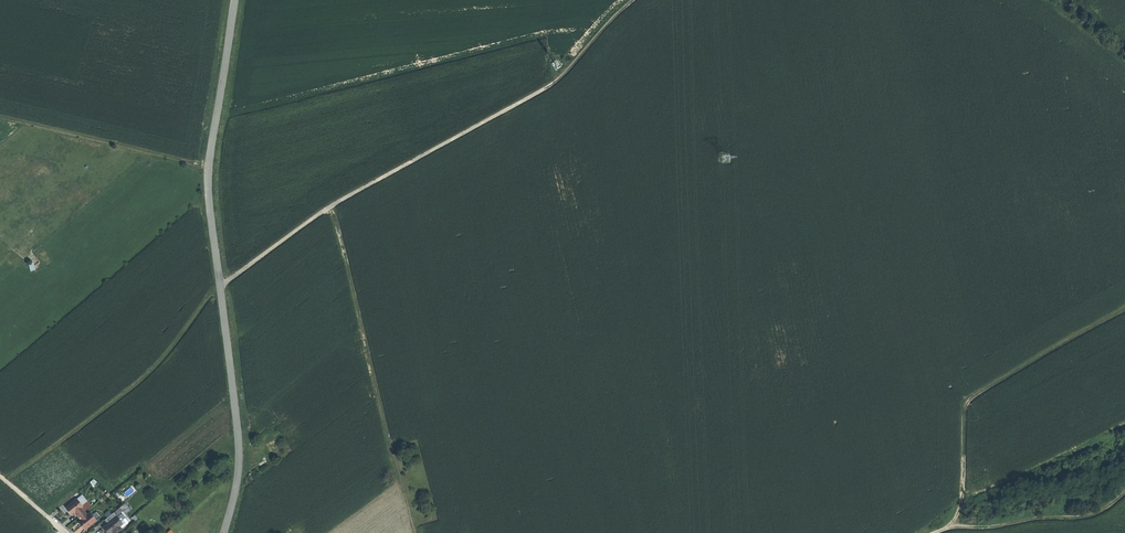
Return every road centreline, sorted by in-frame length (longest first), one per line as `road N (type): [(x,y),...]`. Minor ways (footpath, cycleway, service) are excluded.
road 1 (track): [(4,482),(146,376),(220,287),(268,250),(331,207),(550,85),(634,0)]
road 2 (tertiary): [(223,532),(239,452),(208,175),(235,0)]
road 3 (track): [(415,532),(331,207)]
road 4 (track): [(950,526),(962,501),(969,401),(1124,308)]
road 5 (track): [(0,117),(208,166)]
road 6 (track): [(1124,491),(1083,516),(950,526)]

